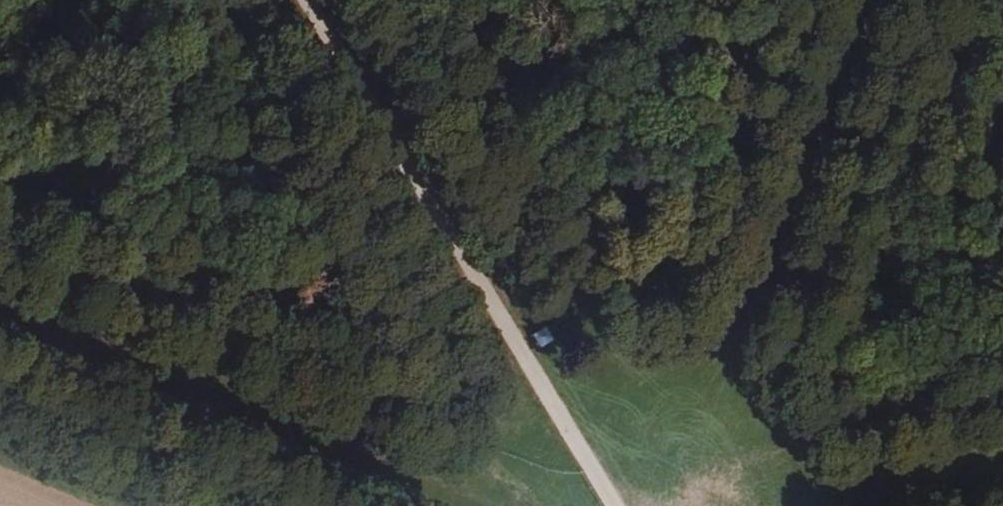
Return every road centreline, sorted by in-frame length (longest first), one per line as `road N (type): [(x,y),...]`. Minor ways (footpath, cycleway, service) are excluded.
road 1 (track): [(307,0),(612,505)]
road 2 (track): [(859,0),(705,373),(681,505)]
road 3 (track): [(450,505),(0,321)]
road 4 (track): [(1002,462),(818,505)]

